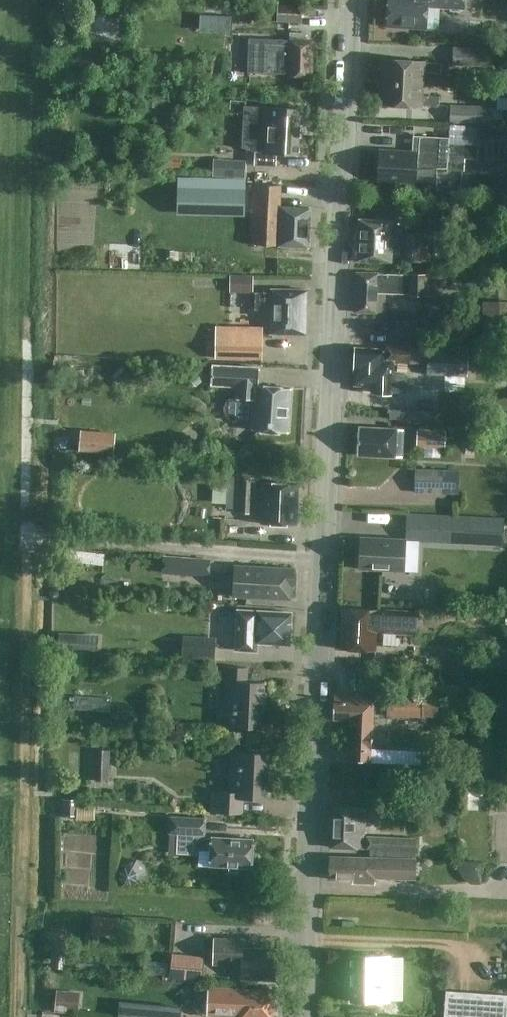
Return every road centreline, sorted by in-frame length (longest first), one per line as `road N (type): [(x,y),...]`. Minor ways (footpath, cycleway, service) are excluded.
road 1 (tertiary): [(304,1016),(347,0)]

